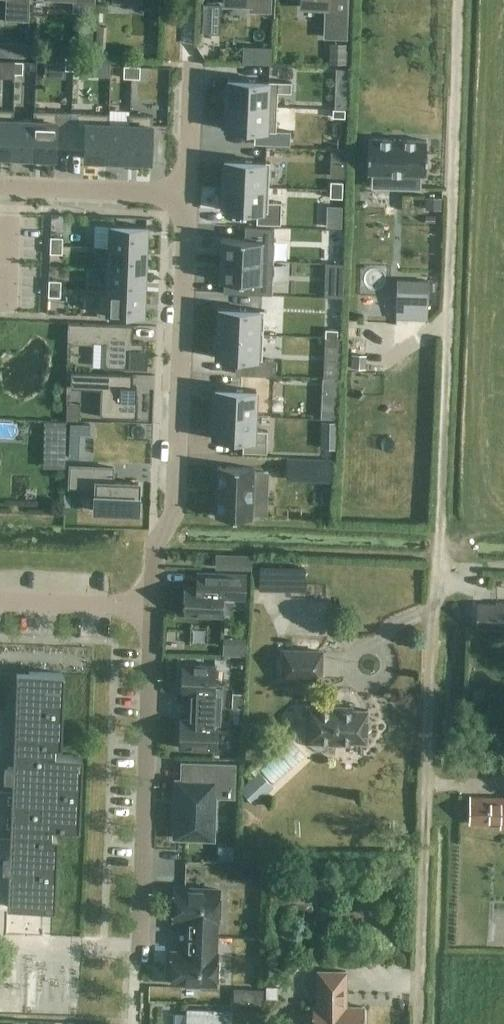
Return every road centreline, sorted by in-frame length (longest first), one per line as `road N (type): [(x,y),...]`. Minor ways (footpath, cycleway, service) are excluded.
road 1 (unclassified): [(417,1023),(457,0)]
road 2 (residential): [(151,607),(154,541),(175,508),(184,197)]
road 3 (residential): [(140,954),(151,607)]
road 4 (residential): [(184,197),(0,191)]
road 5 (residential): [(0,602),(151,607)]
road 6 (residential): [(189,66),(184,197)]

